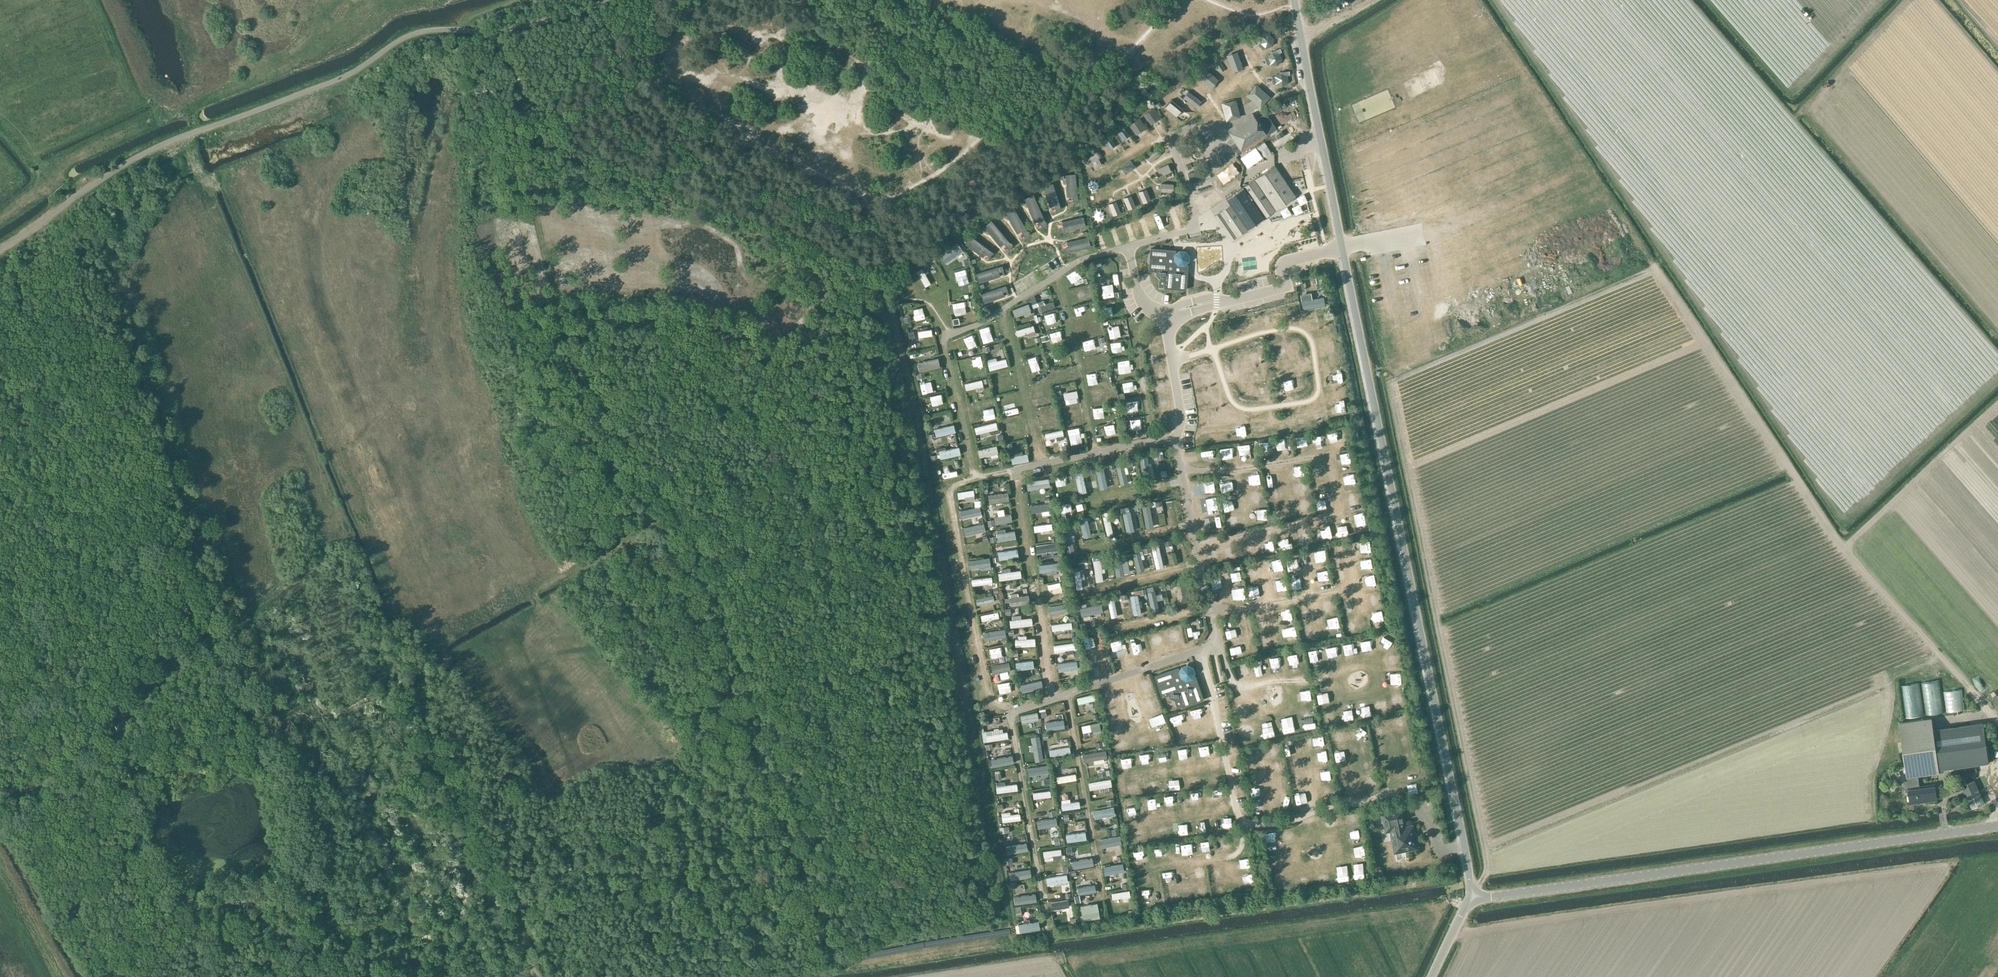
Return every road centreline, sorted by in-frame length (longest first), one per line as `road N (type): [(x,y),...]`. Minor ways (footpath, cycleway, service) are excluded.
road 1 (unclassified): [(1472,898),(1294,0)]
road 2 (unclassified): [(0,249),(126,163),(351,73),(407,36),(528,25),(598,0)]
road 3 (unclassified): [(1472,898),(1997,825)]

